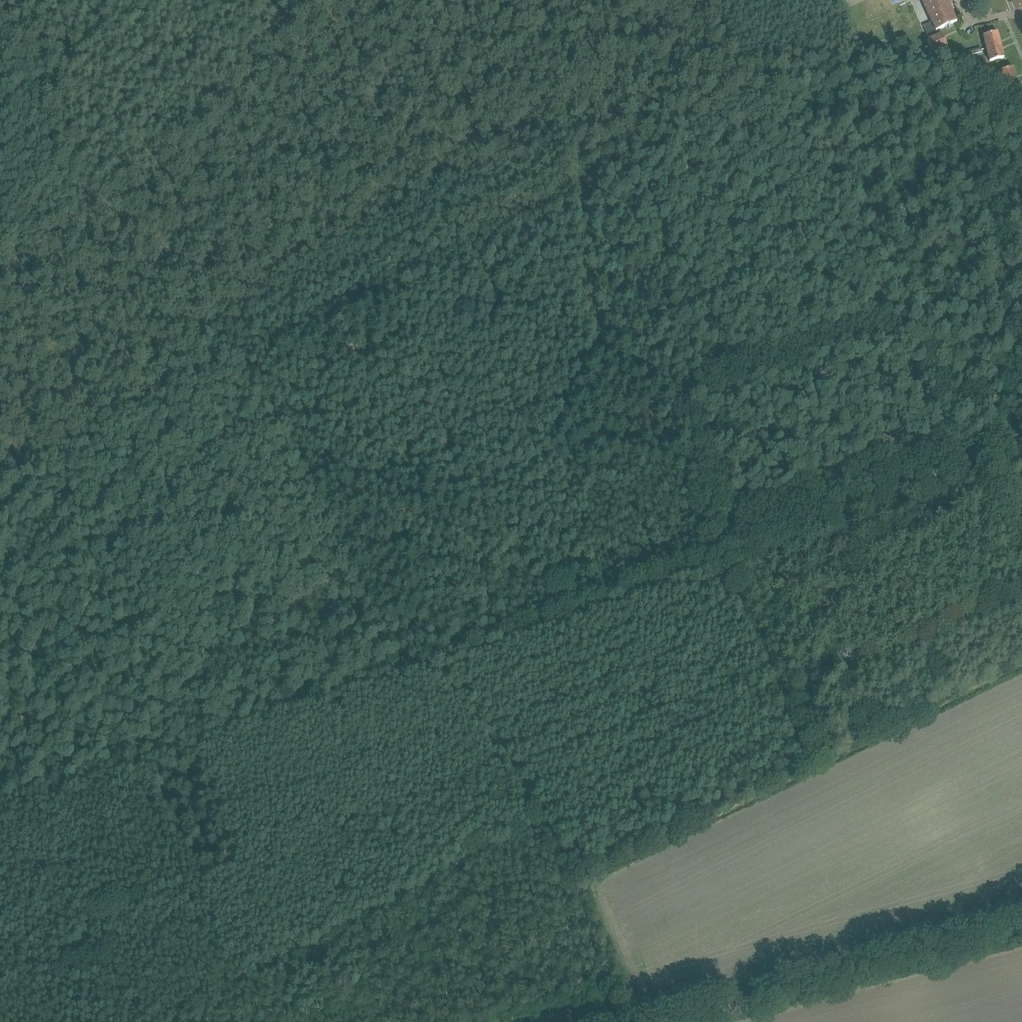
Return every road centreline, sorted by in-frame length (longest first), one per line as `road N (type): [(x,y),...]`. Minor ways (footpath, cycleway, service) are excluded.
road 1 (track): [(675,1021),(1021,928)]
road 2 (track): [(144,757),(0,808)]

